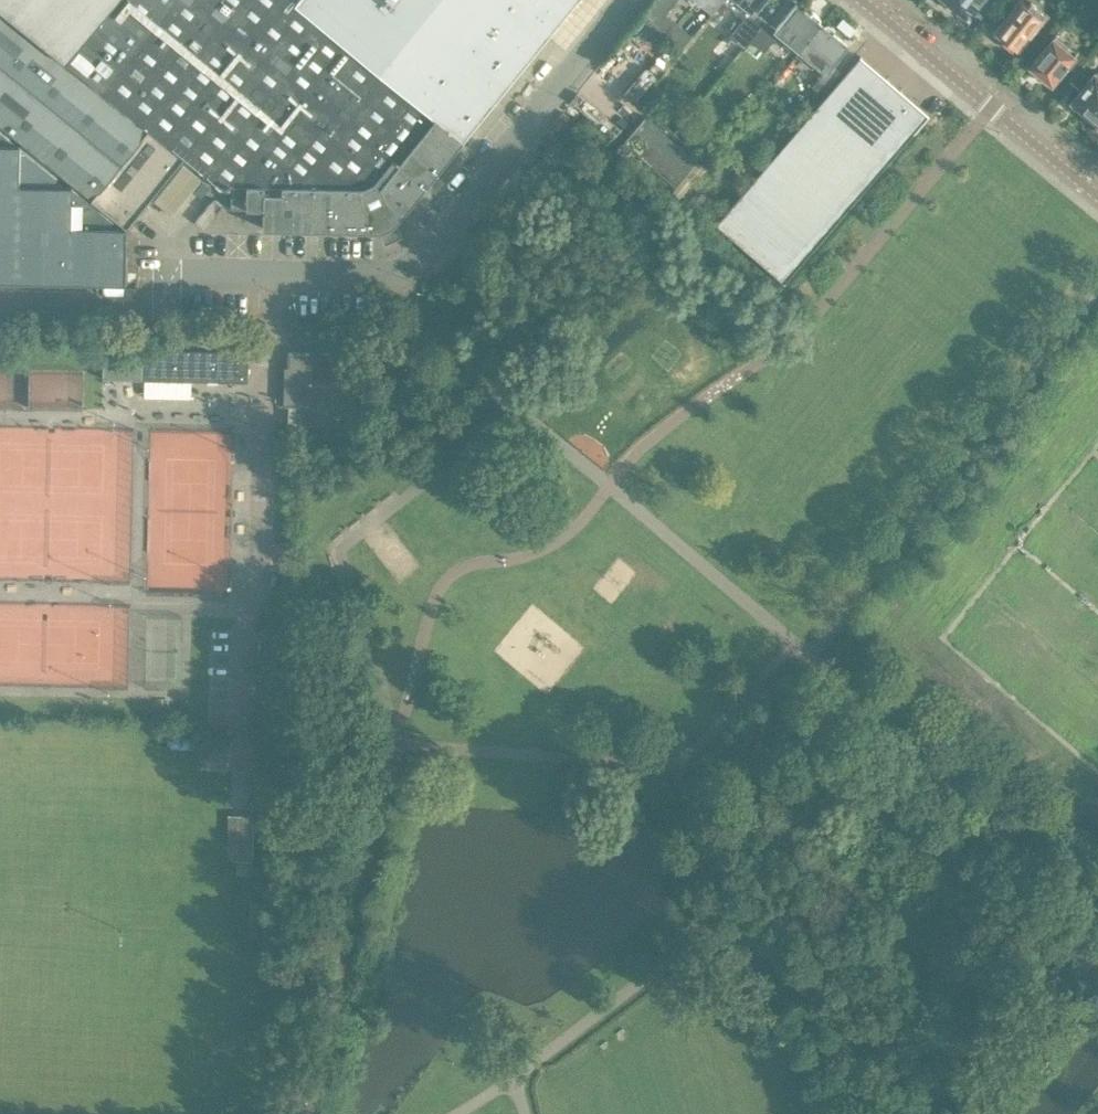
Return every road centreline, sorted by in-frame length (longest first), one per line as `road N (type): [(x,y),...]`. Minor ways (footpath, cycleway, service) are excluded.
road 1 (unclassified): [(160,274),(380,278),(403,271),(617,0)]
road 2 (tertiary): [(1097,189),(866,0)]

